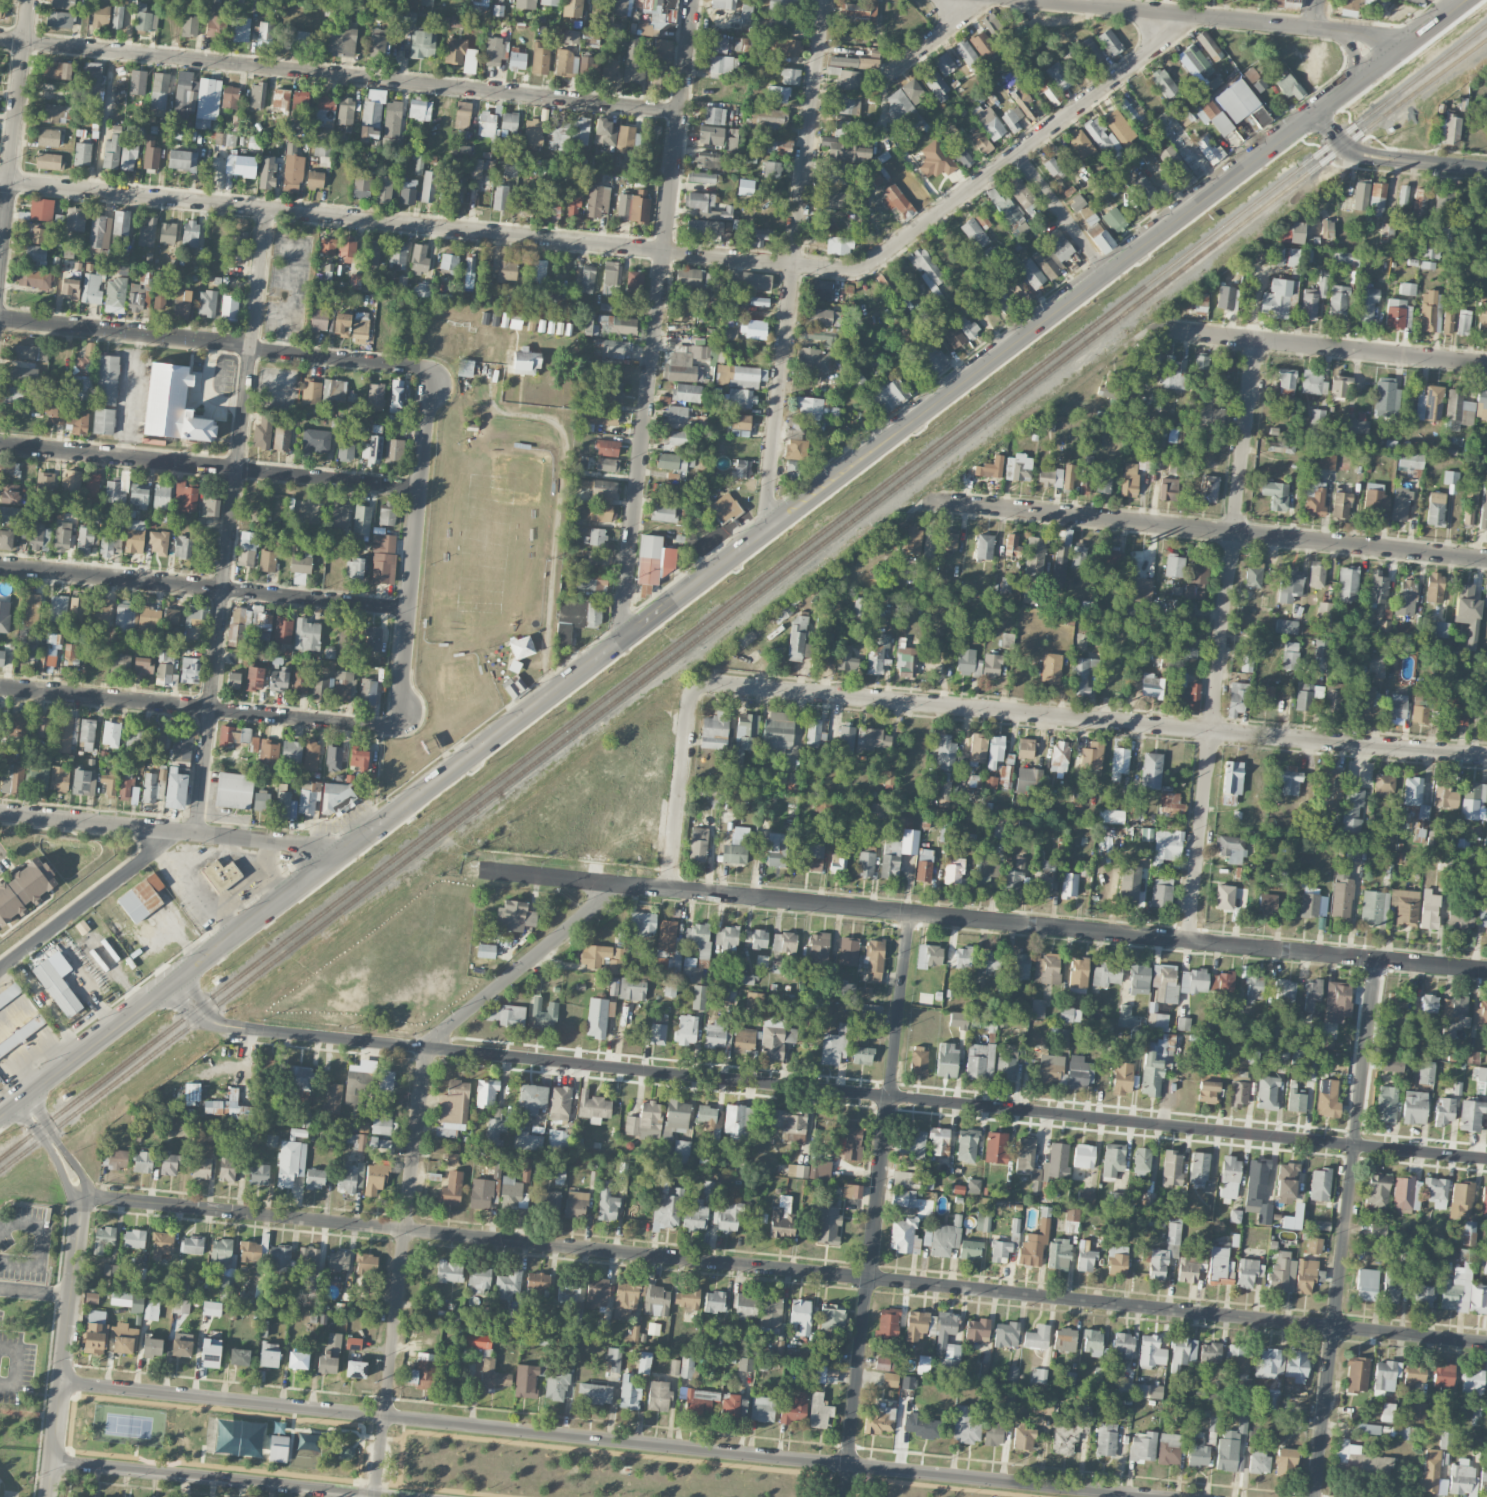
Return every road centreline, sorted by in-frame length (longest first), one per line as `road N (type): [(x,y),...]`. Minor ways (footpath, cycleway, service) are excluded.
road 1 (tertiary): [(0,1117),(1386,60)]
road 2 (residential): [(24,1099),(85,1193),(1486,1344)]
road 3 (residential): [(1486,1161),(219,1026),(207,1023),(175,984)]
road 4 (residential): [(1169,14),(1145,57),(857,271),(0,183)]
road 5 (residential): [(1158,1496),(62,1382)]
road 6 (residential): [(1486,971),(469,867)]
road 7 (residential): [(1486,758),(717,685),(692,690)]
road 8 (residential): [(682,113),(0,40)]
road 9 (residential): [(694,0),(618,645)]
road 10 (residential): [(266,210),(199,834)]
road 11 (residential): [(1257,341),(1189,942)]
road 12 (residential): [(911,915),(844,1496)]
road 13 (residential): [(1486,561),(926,501)]
road 14 (residential): [(825,0),(763,535)]
road 15 (residential): [(1375,961),(1315,1496)]
road 16 (residential): [(424,1051),(376,1496)]
road 17 (residential): [(420,491),(0,443)]
road 18 (residential): [(409,609),(0,565)]
road 19 (residential): [(399,729),(0,687)]
road 20 (residential): [(399,729),(431,370)]
road 21 (tertiary): [(1386,60),(1342,33),(1037,0)]
road 22 (tertiary): [(332,864),(302,846),(0,812)]
road 23 (residential): [(52,1459),(386,1496)]
road 24 (residential): [(1486,365),(1163,330)]
road 25 (residential): [(85,1193),(48,1496)]
road 26 (residential): [(31,0),(0,273)]
road 27 (residential): [(620,885),(424,1051)]
road 28 (residential): [(251,345),(0,318)]
road 29 (residential): [(165,830),(146,858),(0,969)]
road 30 (residential): [(692,690),(670,890)]
road 31 (residential): [(1486,169),(1357,153),(1315,114)]
road 32 (residential): [(431,370),(250,350)]
road 33 (residential): [(1017,154),(1107,273)]

